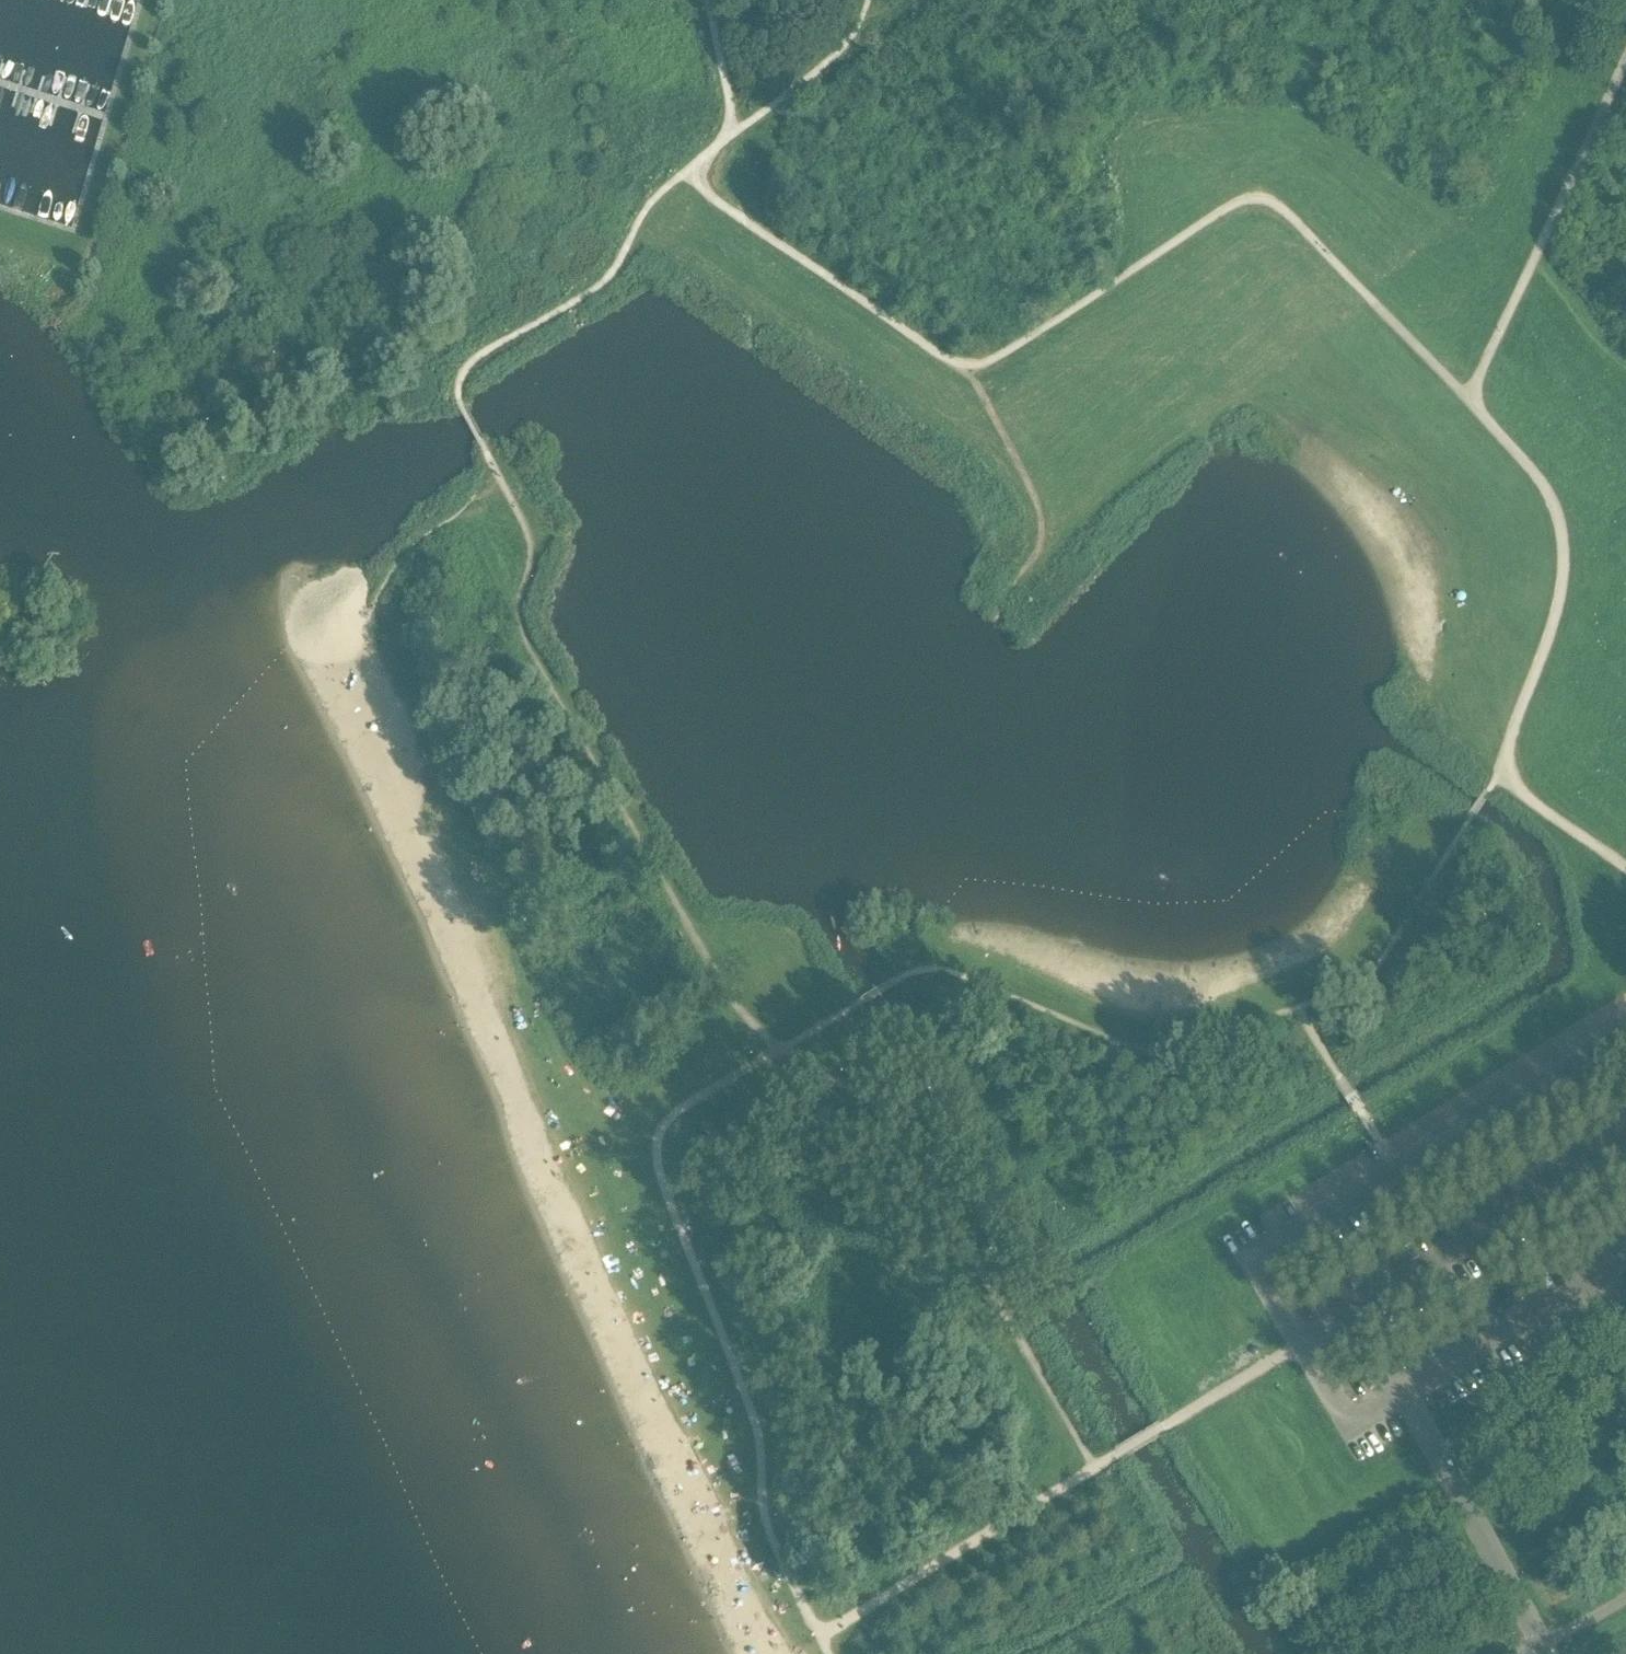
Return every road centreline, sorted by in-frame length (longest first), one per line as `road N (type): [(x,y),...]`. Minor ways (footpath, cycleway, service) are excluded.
road 1 (unclassified): [(1546,1653),(1422,1424)]

